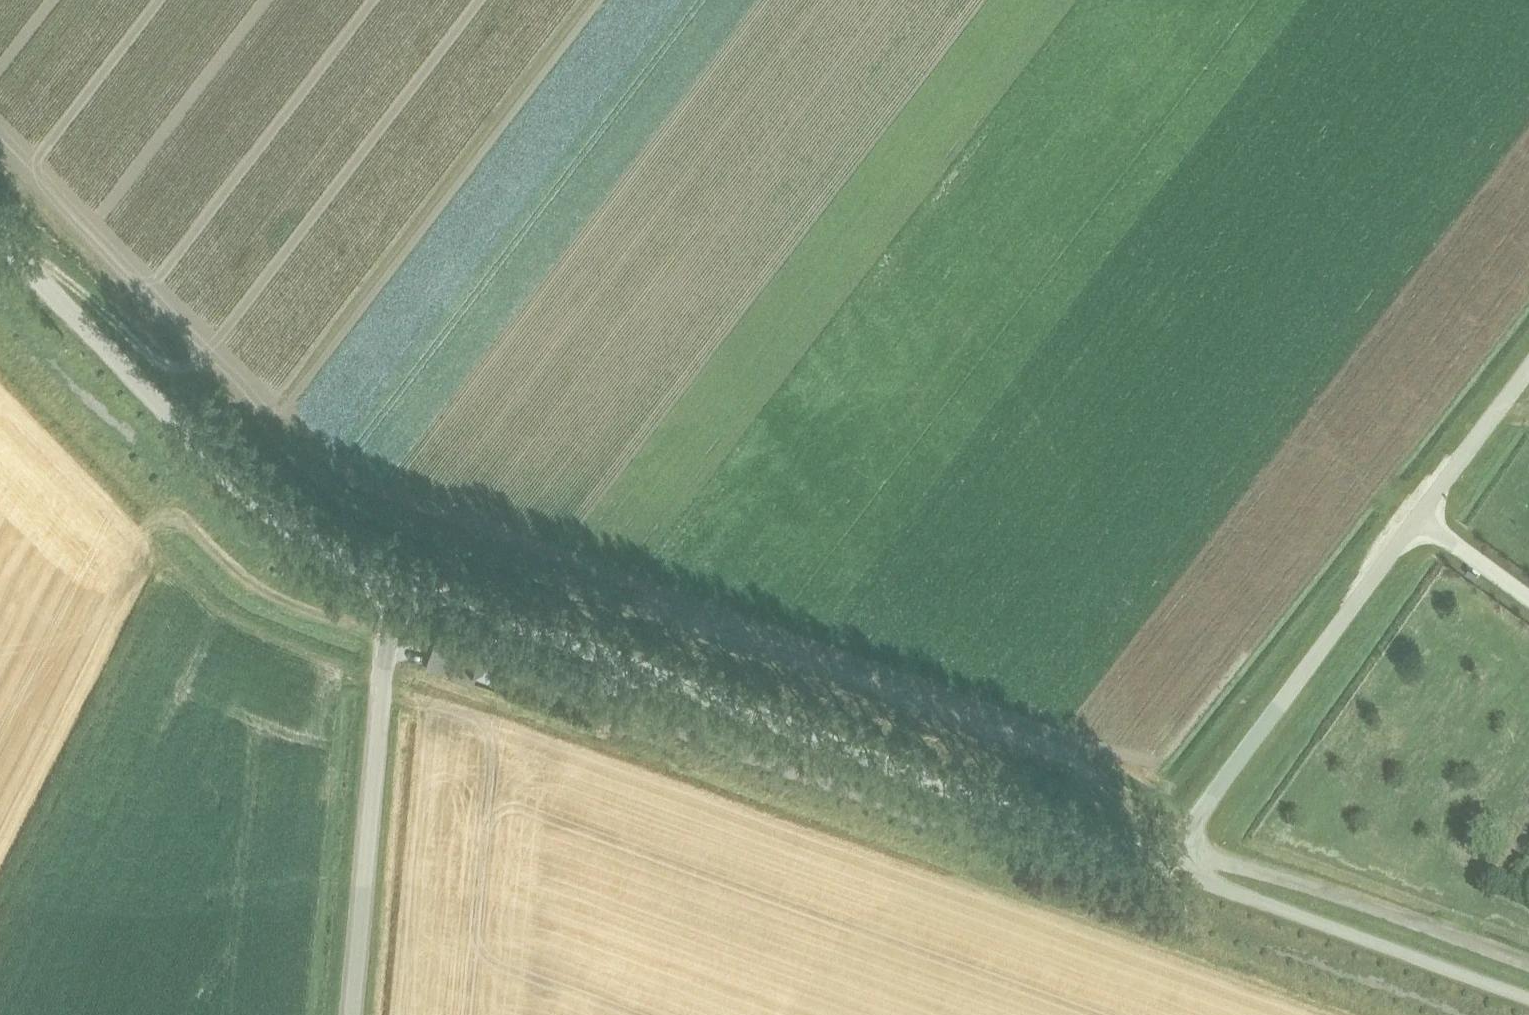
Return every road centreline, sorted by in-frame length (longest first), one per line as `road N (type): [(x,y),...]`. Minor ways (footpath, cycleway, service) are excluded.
road 1 (unclassified): [(397,579),(1163,866)]
road 2 (unclassified): [(1163,866),(1528,376)]
road 3 (unclassified): [(397,579),(302,535),(256,503),(0,238)]
road 4 (unclassified): [(355,1014),(397,579)]
road 5 (unclassified): [(1163,866),(1528,998)]

